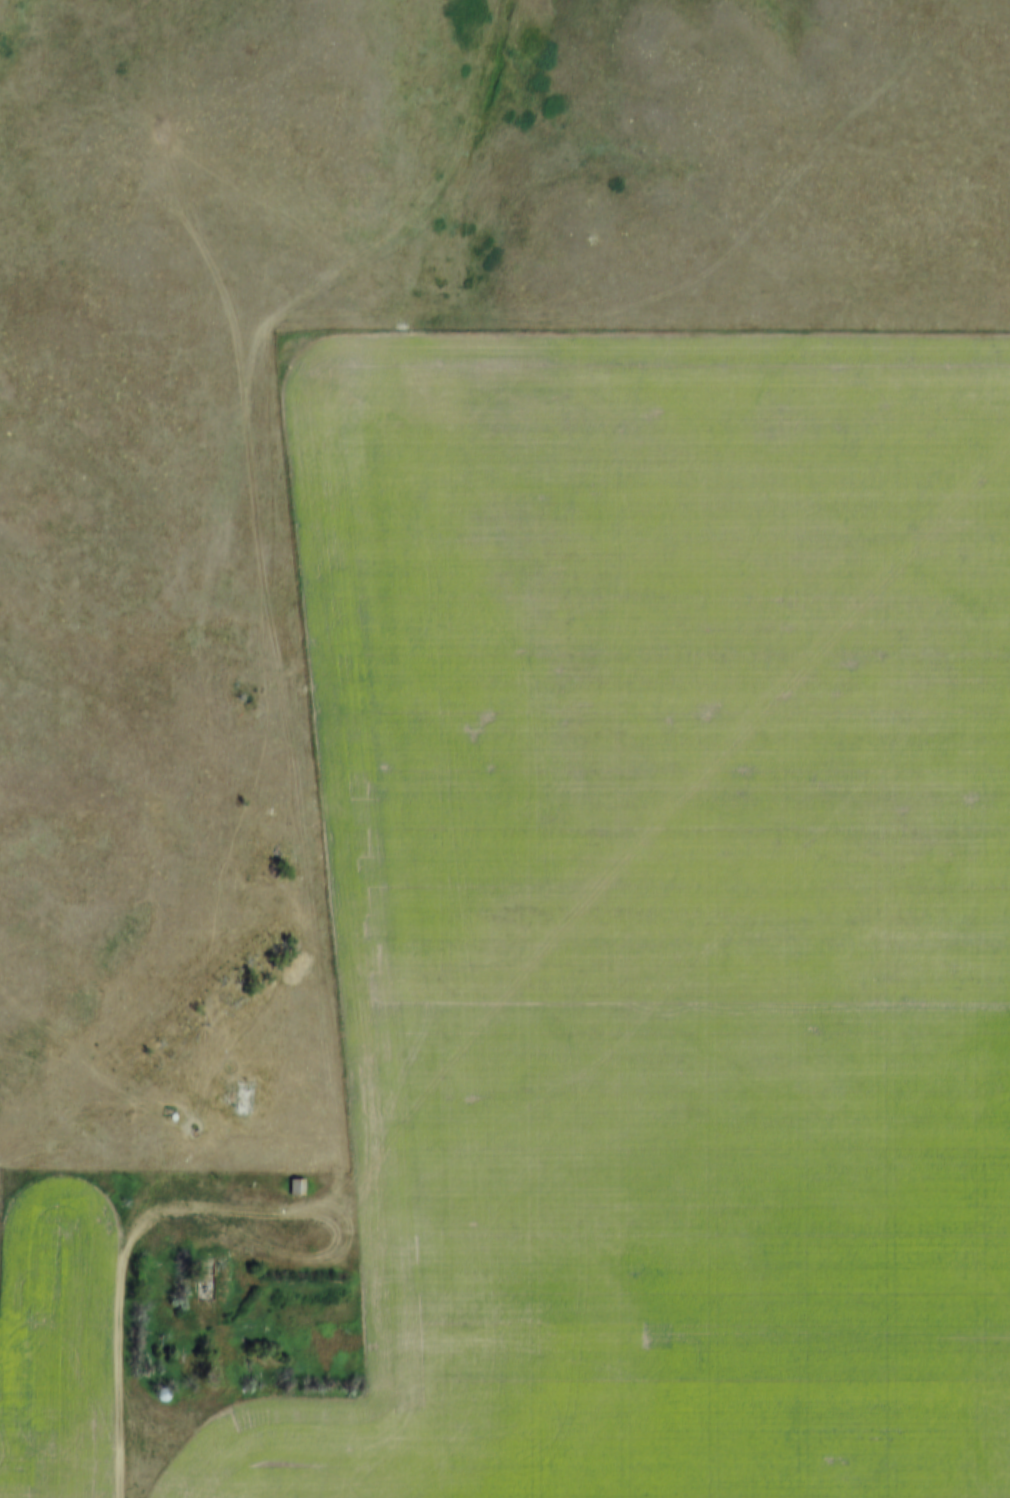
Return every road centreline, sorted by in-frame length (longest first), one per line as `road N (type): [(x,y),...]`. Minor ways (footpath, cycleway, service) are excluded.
road 1 (track): [(123,1497),(122,1287),(140,1238),(167,1220),(213,1214)]

